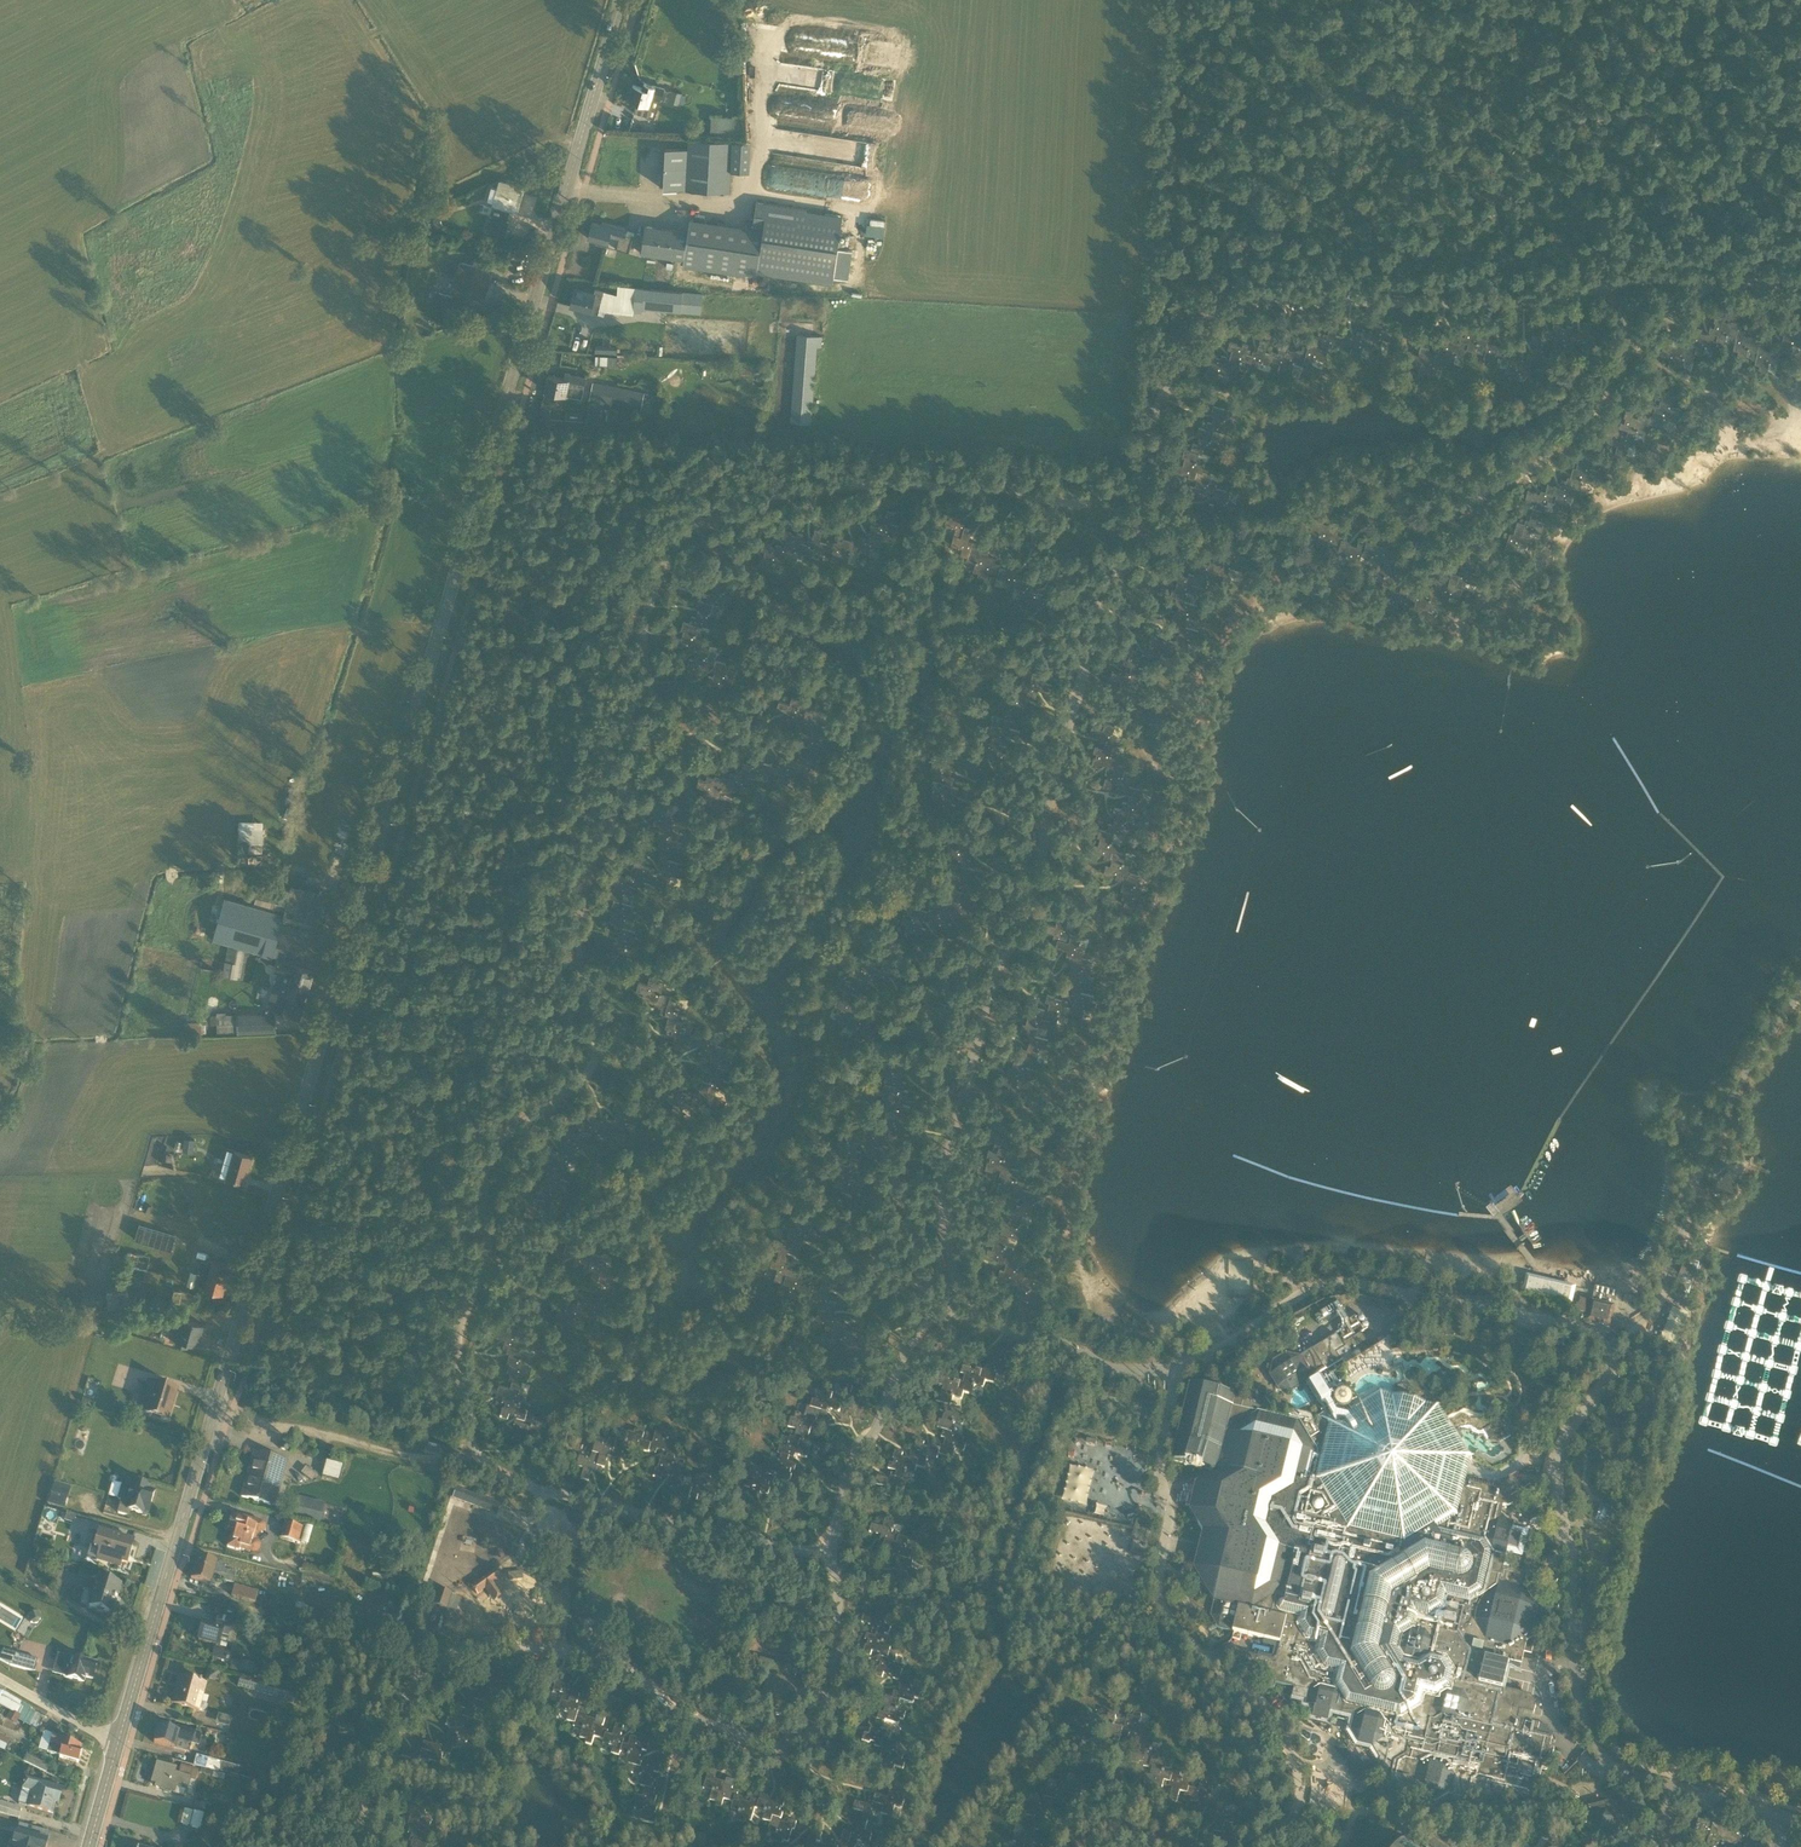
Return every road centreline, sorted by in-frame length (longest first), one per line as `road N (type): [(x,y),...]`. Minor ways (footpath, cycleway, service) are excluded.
road 1 (secondary): [(116,1748),(620,0)]
road 2 (track): [(445,1466),(214,1408)]
road 3 (track): [(563,1656),(566,1595),(528,1574),(521,1561),(539,1493)]
road 4 (unclassified): [(116,1748),(0,1681)]

